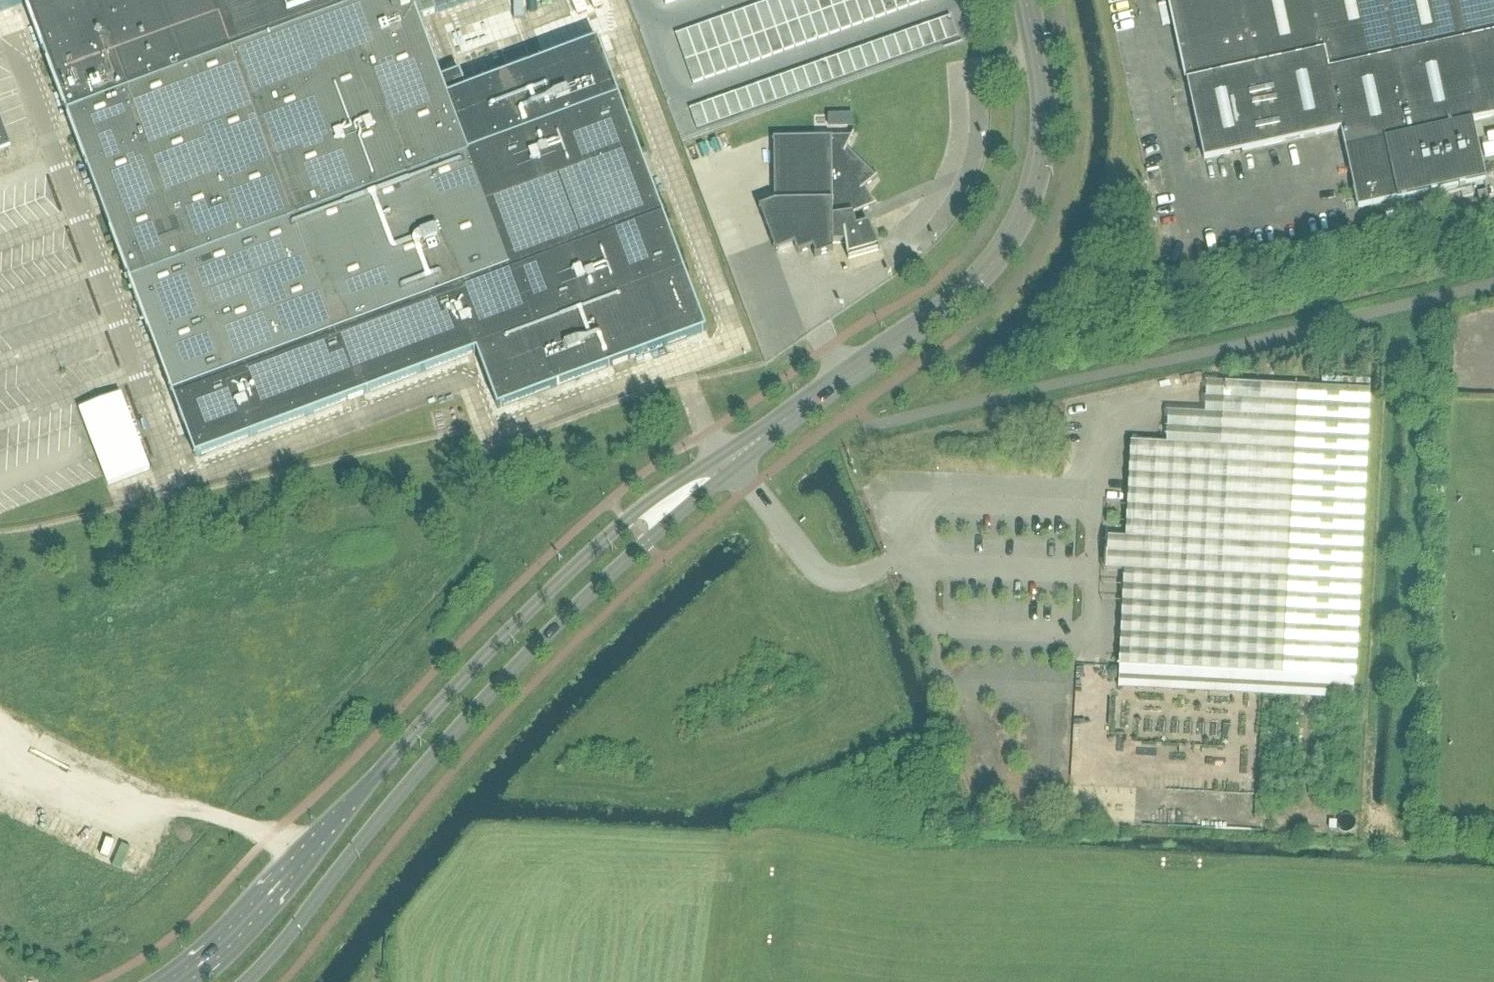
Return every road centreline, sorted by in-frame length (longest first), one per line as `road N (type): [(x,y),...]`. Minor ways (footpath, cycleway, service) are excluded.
road 1 (primary): [(731,460),(674,487),(616,528),(227,944),(181,981)]
road 2 (primary): [(248,981),(498,686),(698,501),(731,460)]
road 3 (primary): [(731,460),(996,262),(1029,205),(1041,154),(1044,105),(1023,0)]

